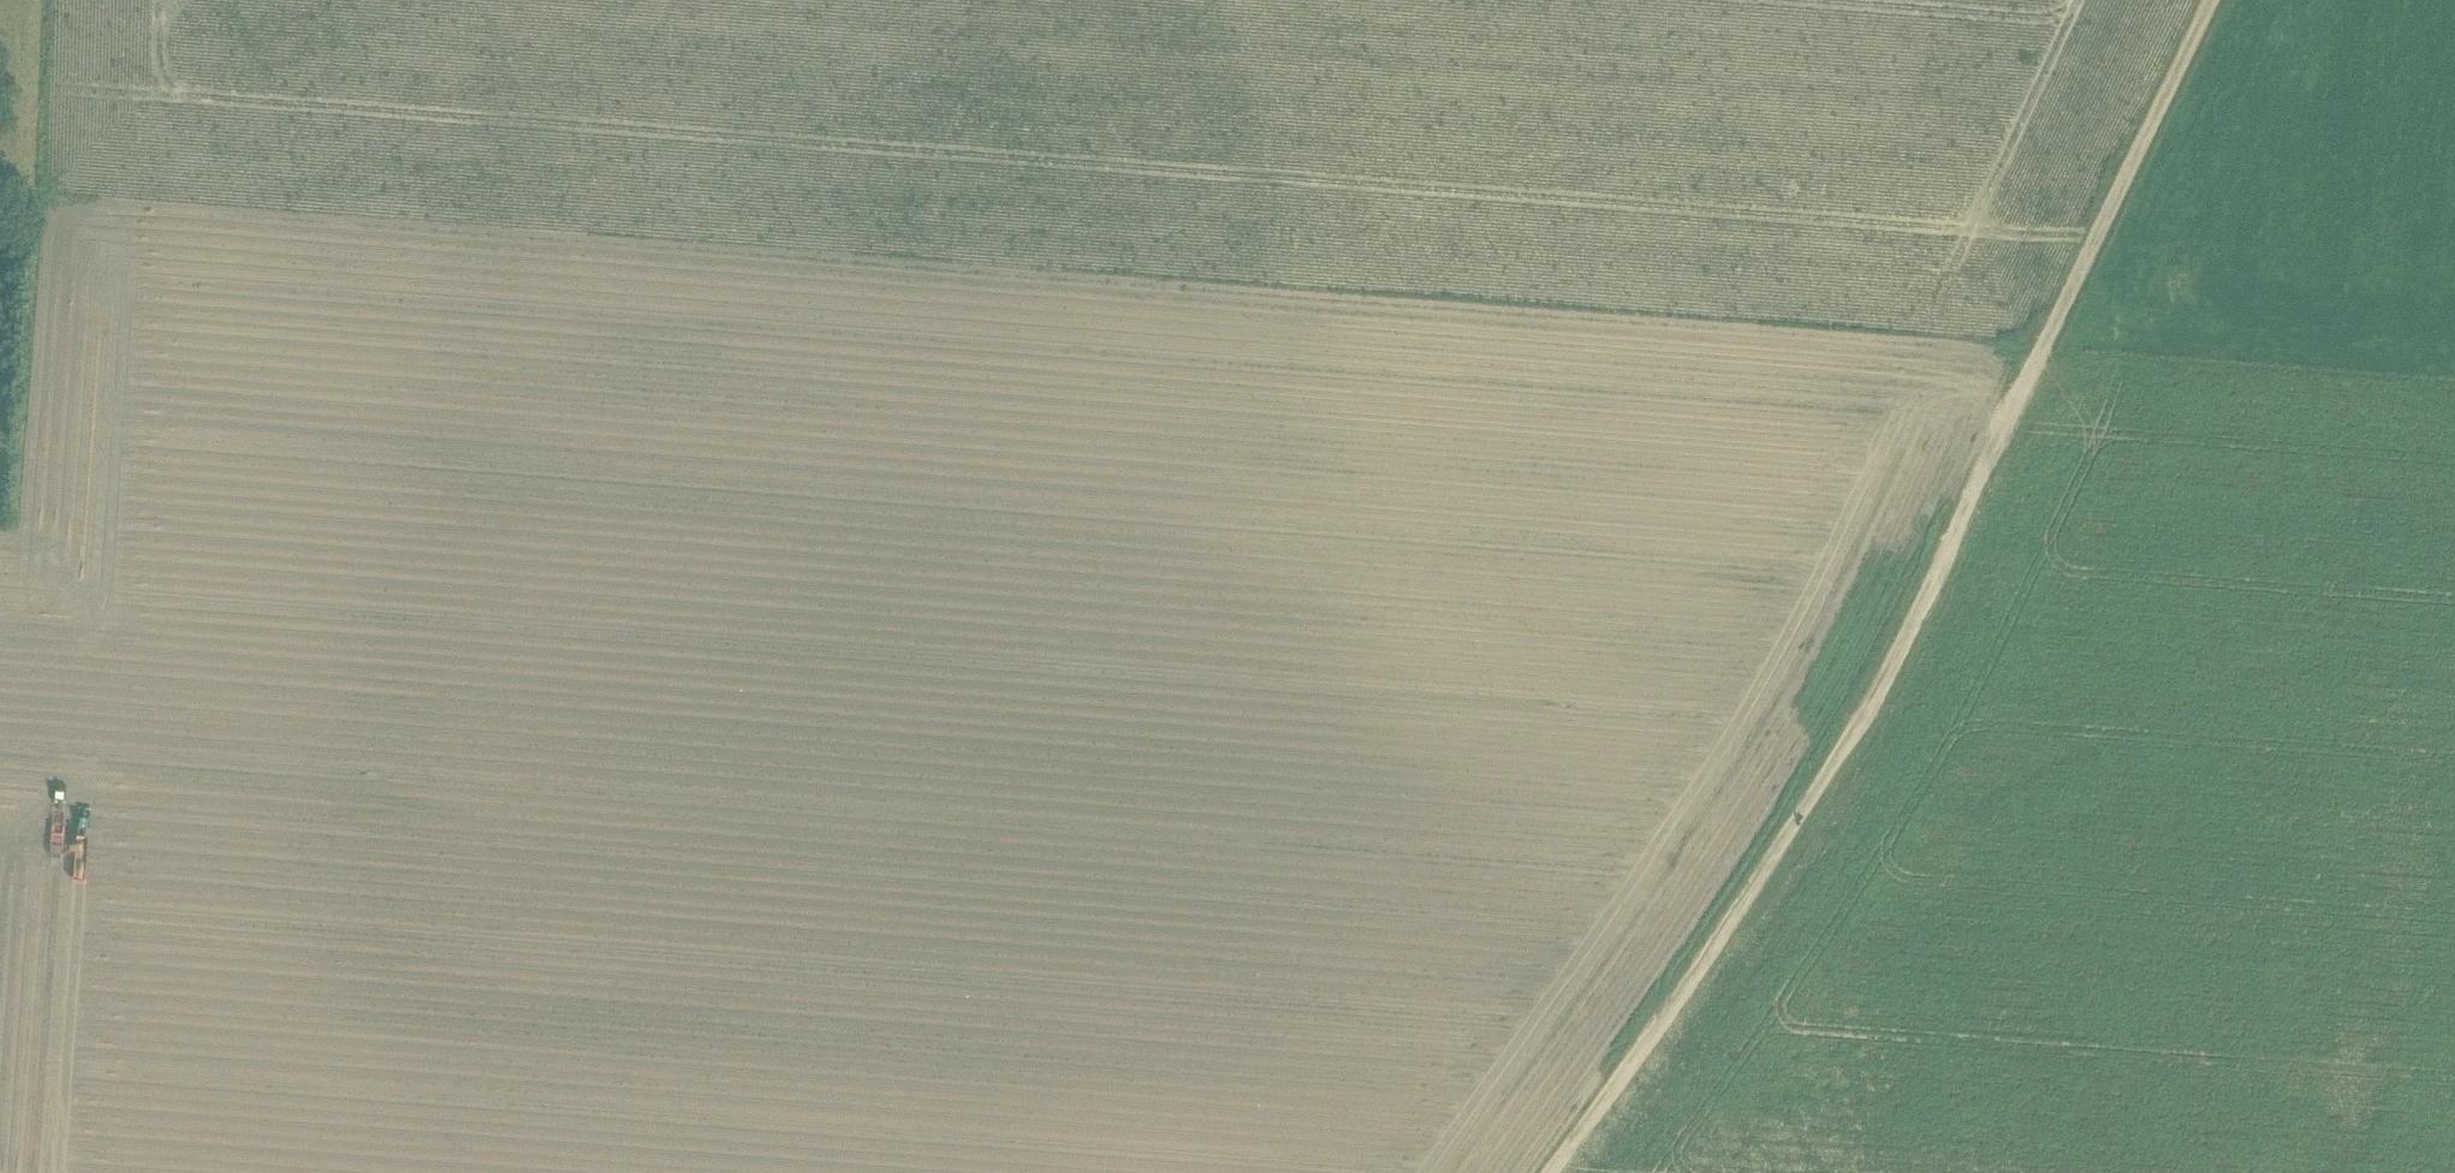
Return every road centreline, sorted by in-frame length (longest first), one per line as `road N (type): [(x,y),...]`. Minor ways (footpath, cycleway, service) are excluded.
road 1 (track): [(2210,0),(1909,626),(1829,767),(1552,1172)]

